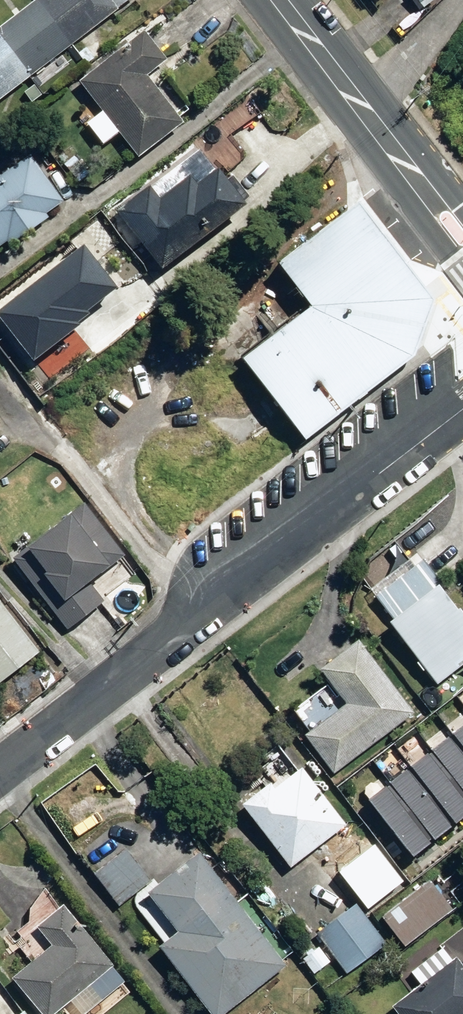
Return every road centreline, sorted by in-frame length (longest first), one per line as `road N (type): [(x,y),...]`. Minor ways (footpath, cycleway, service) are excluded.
road 1 (residential): [(0,769),(462,411)]
road 2 (tertiary): [(279,0),(462,240)]

